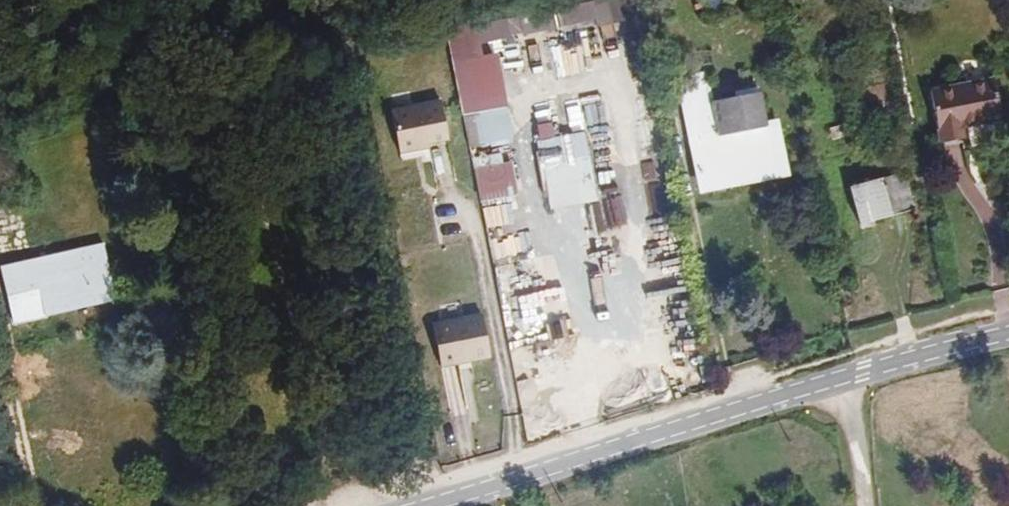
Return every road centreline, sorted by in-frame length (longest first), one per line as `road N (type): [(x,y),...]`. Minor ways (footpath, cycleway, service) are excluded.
road 1 (tertiary): [(1008,333),(423,505)]
road 2 (track): [(272,0),(233,28),(221,103),(361,505)]
road 3 (track): [(670,101),(734,411)]
road 4 (track): [(905,216),(895,282),(911,358)]

